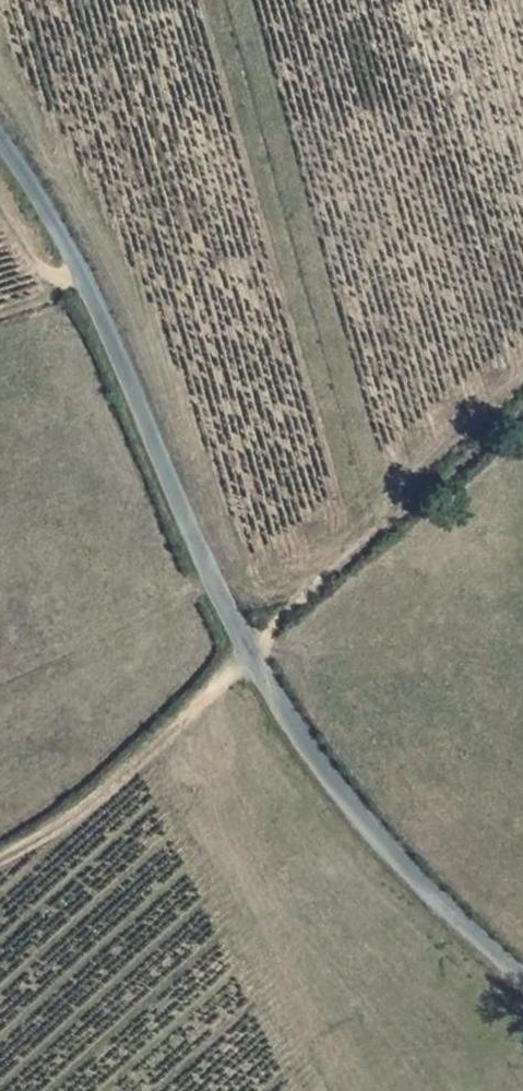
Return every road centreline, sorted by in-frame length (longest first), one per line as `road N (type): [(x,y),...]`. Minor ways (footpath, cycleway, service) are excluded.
road 1 (unclassified): [(0,137),(61,230),(249,651),(331,786),(522,976)]
road 2 (track): [(0,860),(76,816),(372,539),(447,448),(522,381)]

